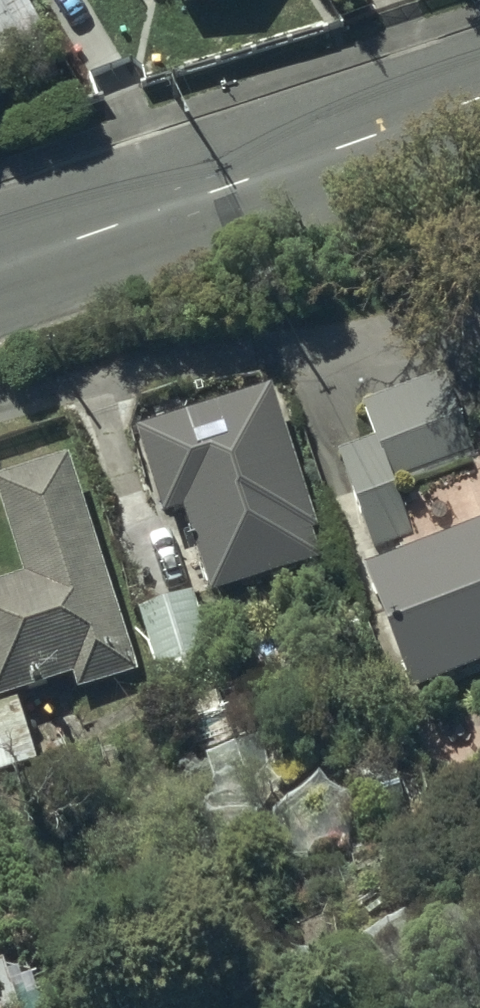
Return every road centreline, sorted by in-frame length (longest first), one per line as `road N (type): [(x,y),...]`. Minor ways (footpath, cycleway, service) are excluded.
road 1 (secondary): [(479,96),(0,269)]

